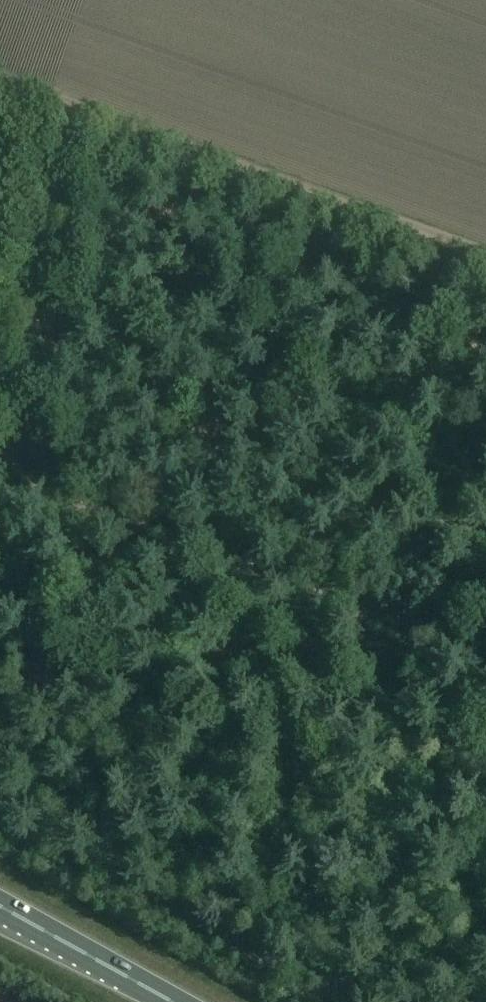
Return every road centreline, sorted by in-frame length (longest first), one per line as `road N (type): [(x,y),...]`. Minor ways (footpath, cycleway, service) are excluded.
road 1 (track): [(0,468),(485,676)]
road 2 (track): [(485,256),(0,81)]
road 3 (track): [(81,110),(0,345)]
road 4 (trunk): [(170,1001),(0,907)]

